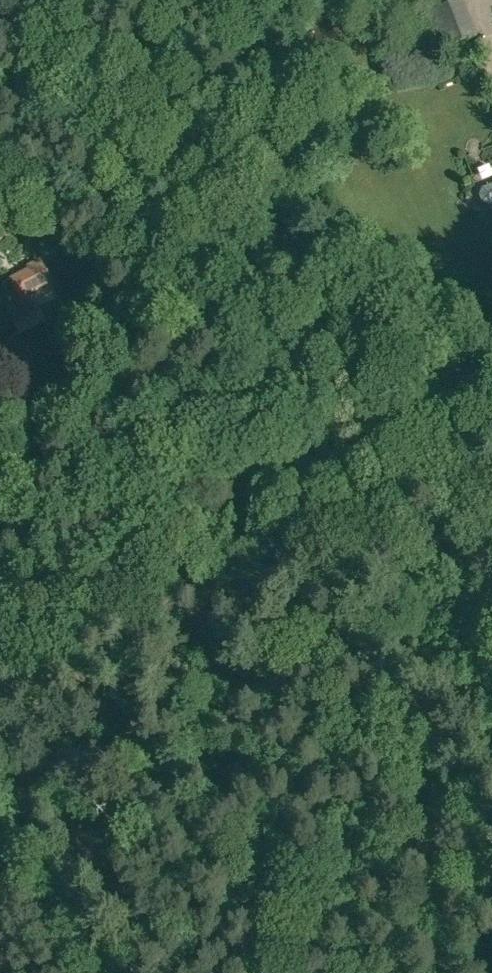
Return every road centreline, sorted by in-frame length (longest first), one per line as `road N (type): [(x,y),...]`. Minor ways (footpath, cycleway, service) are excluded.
road 1 (tertiary): [(0,620),(491,405)]
road 2 (track): [(491,866),(270,504)]

